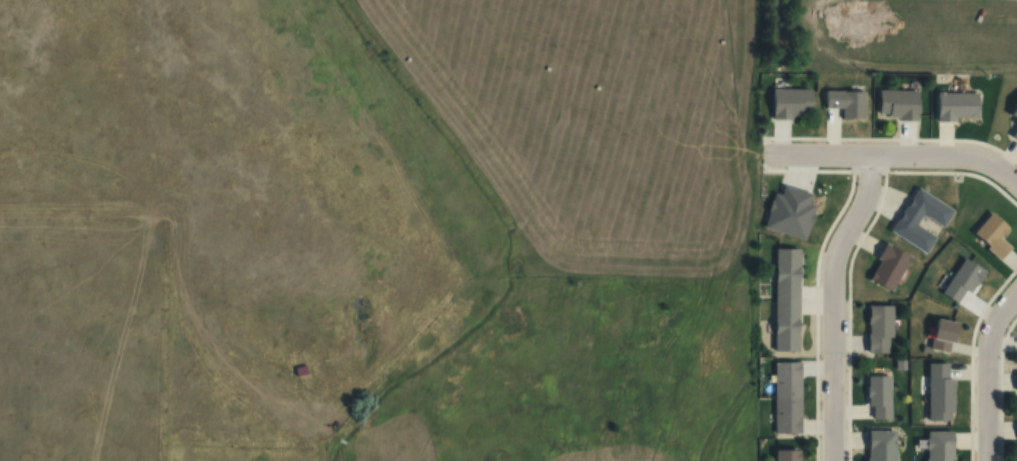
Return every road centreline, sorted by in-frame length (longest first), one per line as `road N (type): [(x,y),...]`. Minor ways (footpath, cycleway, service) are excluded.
road 1 (residential): [(868,154),(860,209),(835,251),(830,290),(830,460)]
road 2 (residential): [(1016,178),(961,155),(758,153)]
road 3 (residential): [(1016,288),(991,325),(987,460)]

